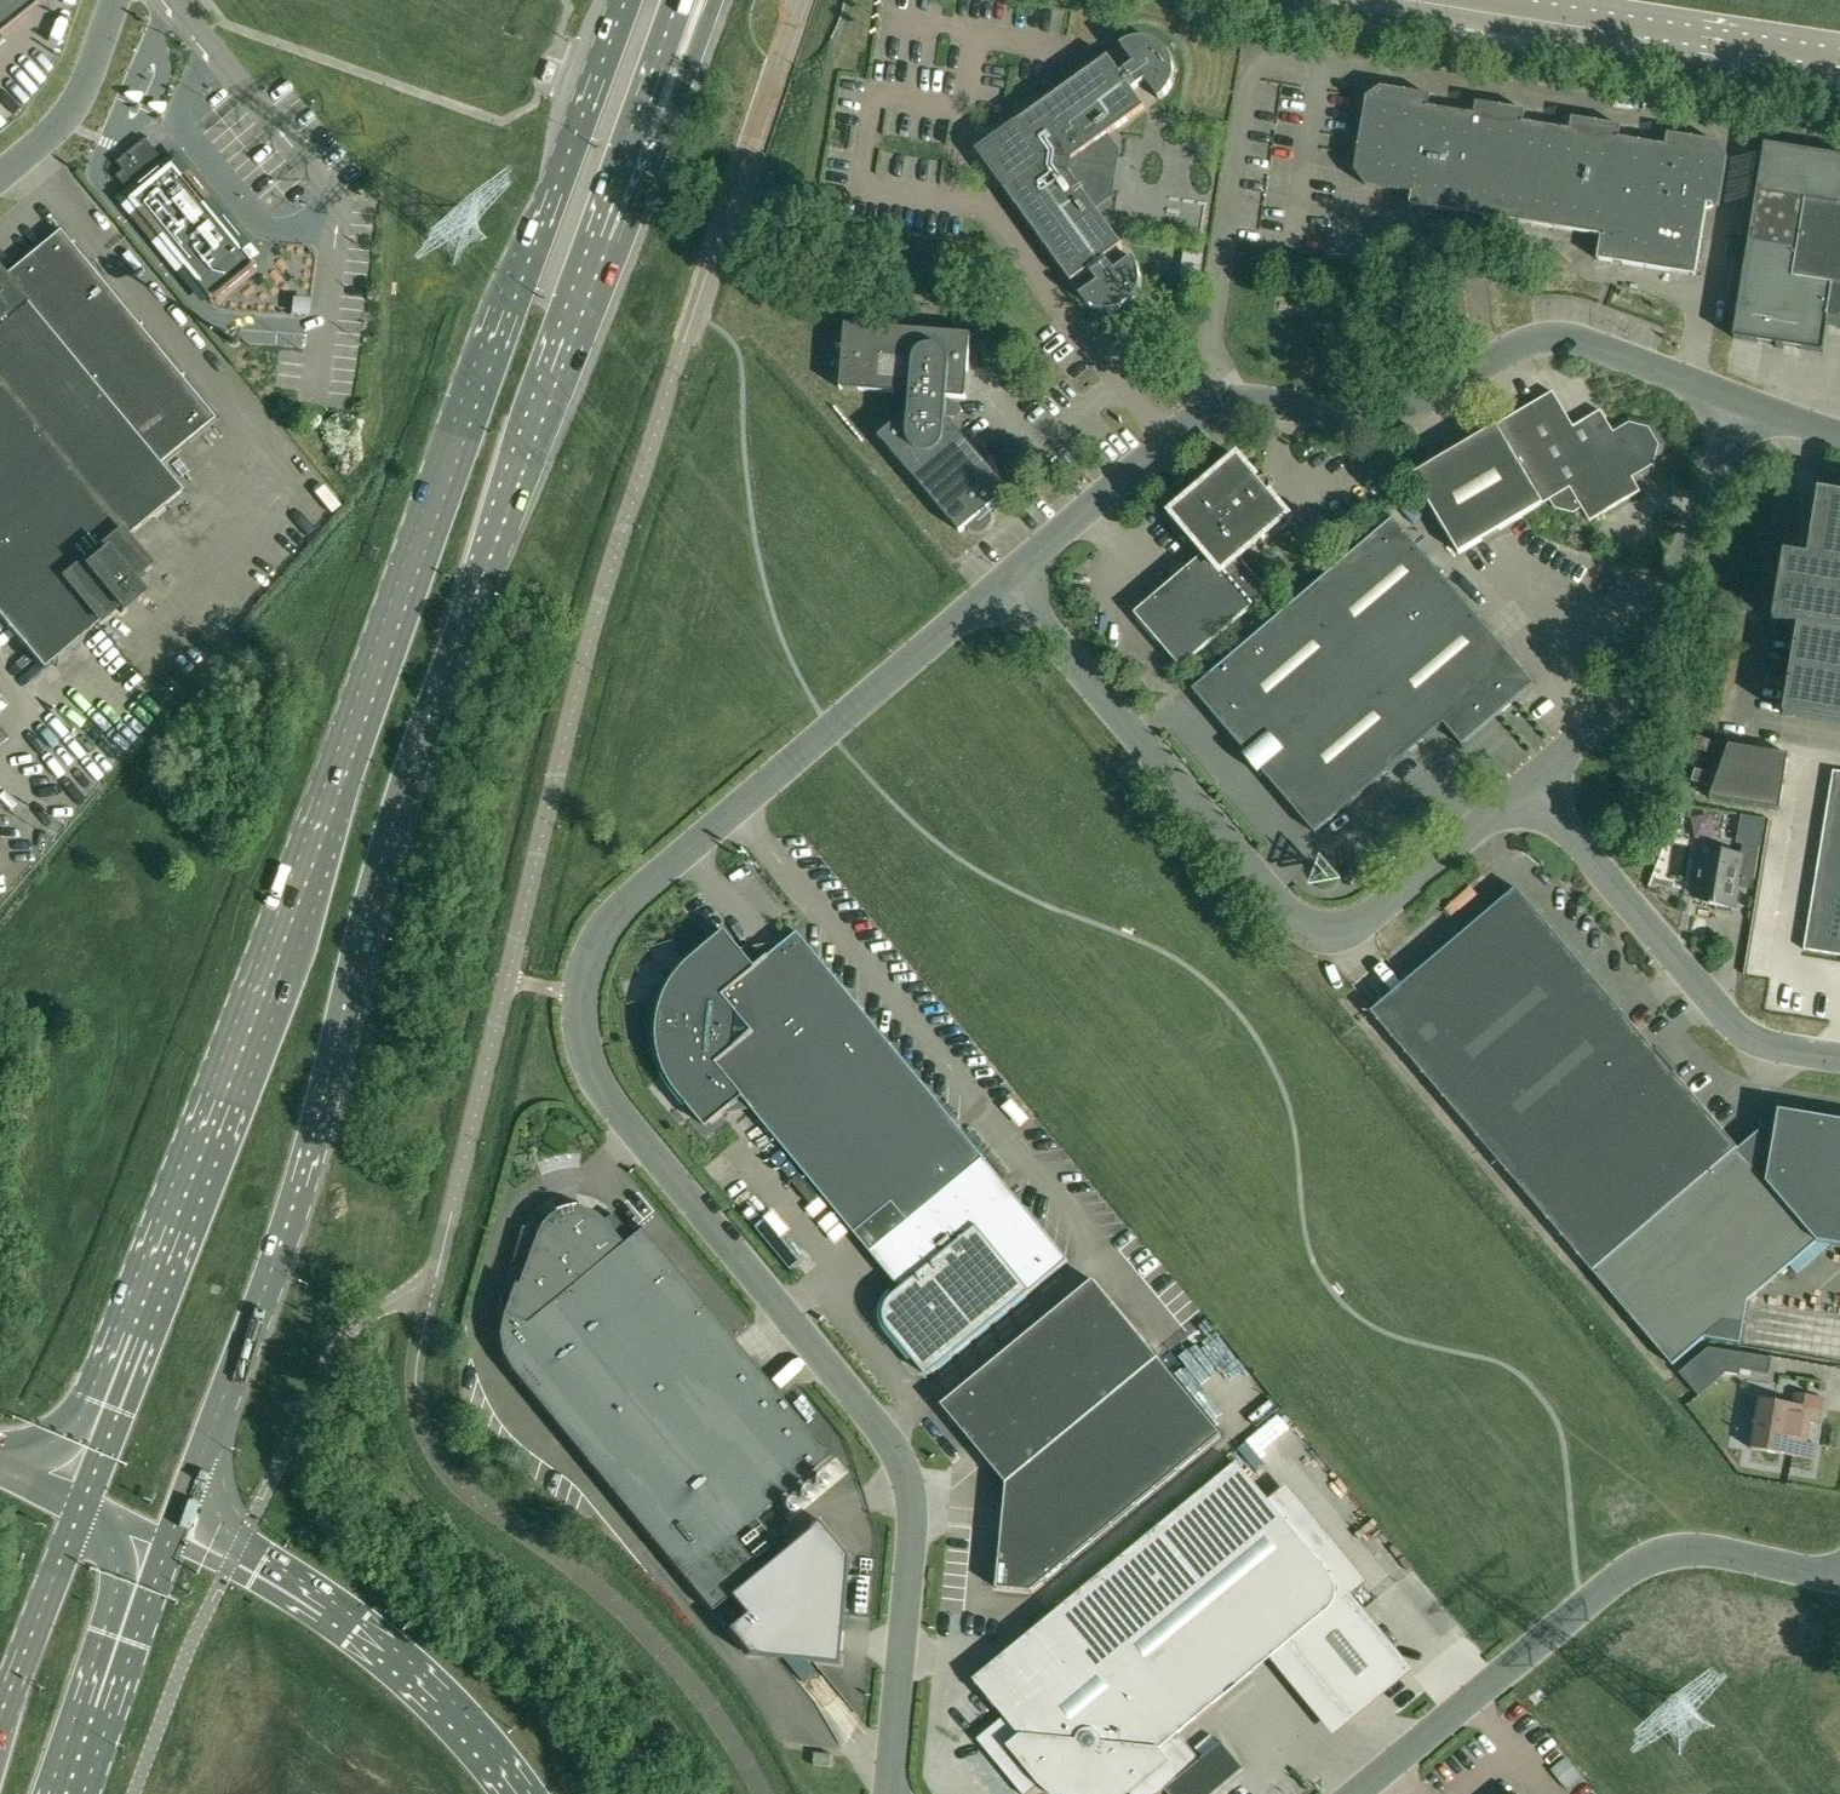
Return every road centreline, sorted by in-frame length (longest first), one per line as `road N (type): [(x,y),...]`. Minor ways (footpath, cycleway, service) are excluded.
road 1 (primary): [(627,0),(493,346),(78,1501)]
road 2 (unclassified): [(894,1793),(917,1532),(902,1460),(607,1097),(587,1049),(584,999),(606,937),(631,902),(1007,581)]
road 3 (primary): [(169,1542),(288,1228),(378,877),(576,309)]
road 4 (unclassified): [(1007,581),(1218,405),(1236,400),(1391,415),(1532,342),(1555,337),(1741,401)]
road 5 (unclassified): [(1531,781),(1356,927),(1296,921),(1007,581)]
road 6 (unclassified): [(1356,1793),(1646,1561),(1712,1550),(1839,1575)]
road 7 (unclassified): [(1531,781),(1638,682),(1741,401)]
road 8 (motorway): [(516,1793),(386,1657),(309,1606),(169,1542)]
road 9 (unclassified): [(1839,1053),(1771,1043),(1733,1023),(1531,781)]
road 10 (secondary): [(1460,0),(1839,60)]
road 11 (primary): [(576,309),(621,250),(718,0)]
road 12 (primary): [(576,309),(689,0)]
road 13 (primary): [(84,1793),(169,1542)]
road 14 (unclassified): [(115,0),(78,101),(0,175)]
road 15 (primary): [(78,1501),(0,1697)]

